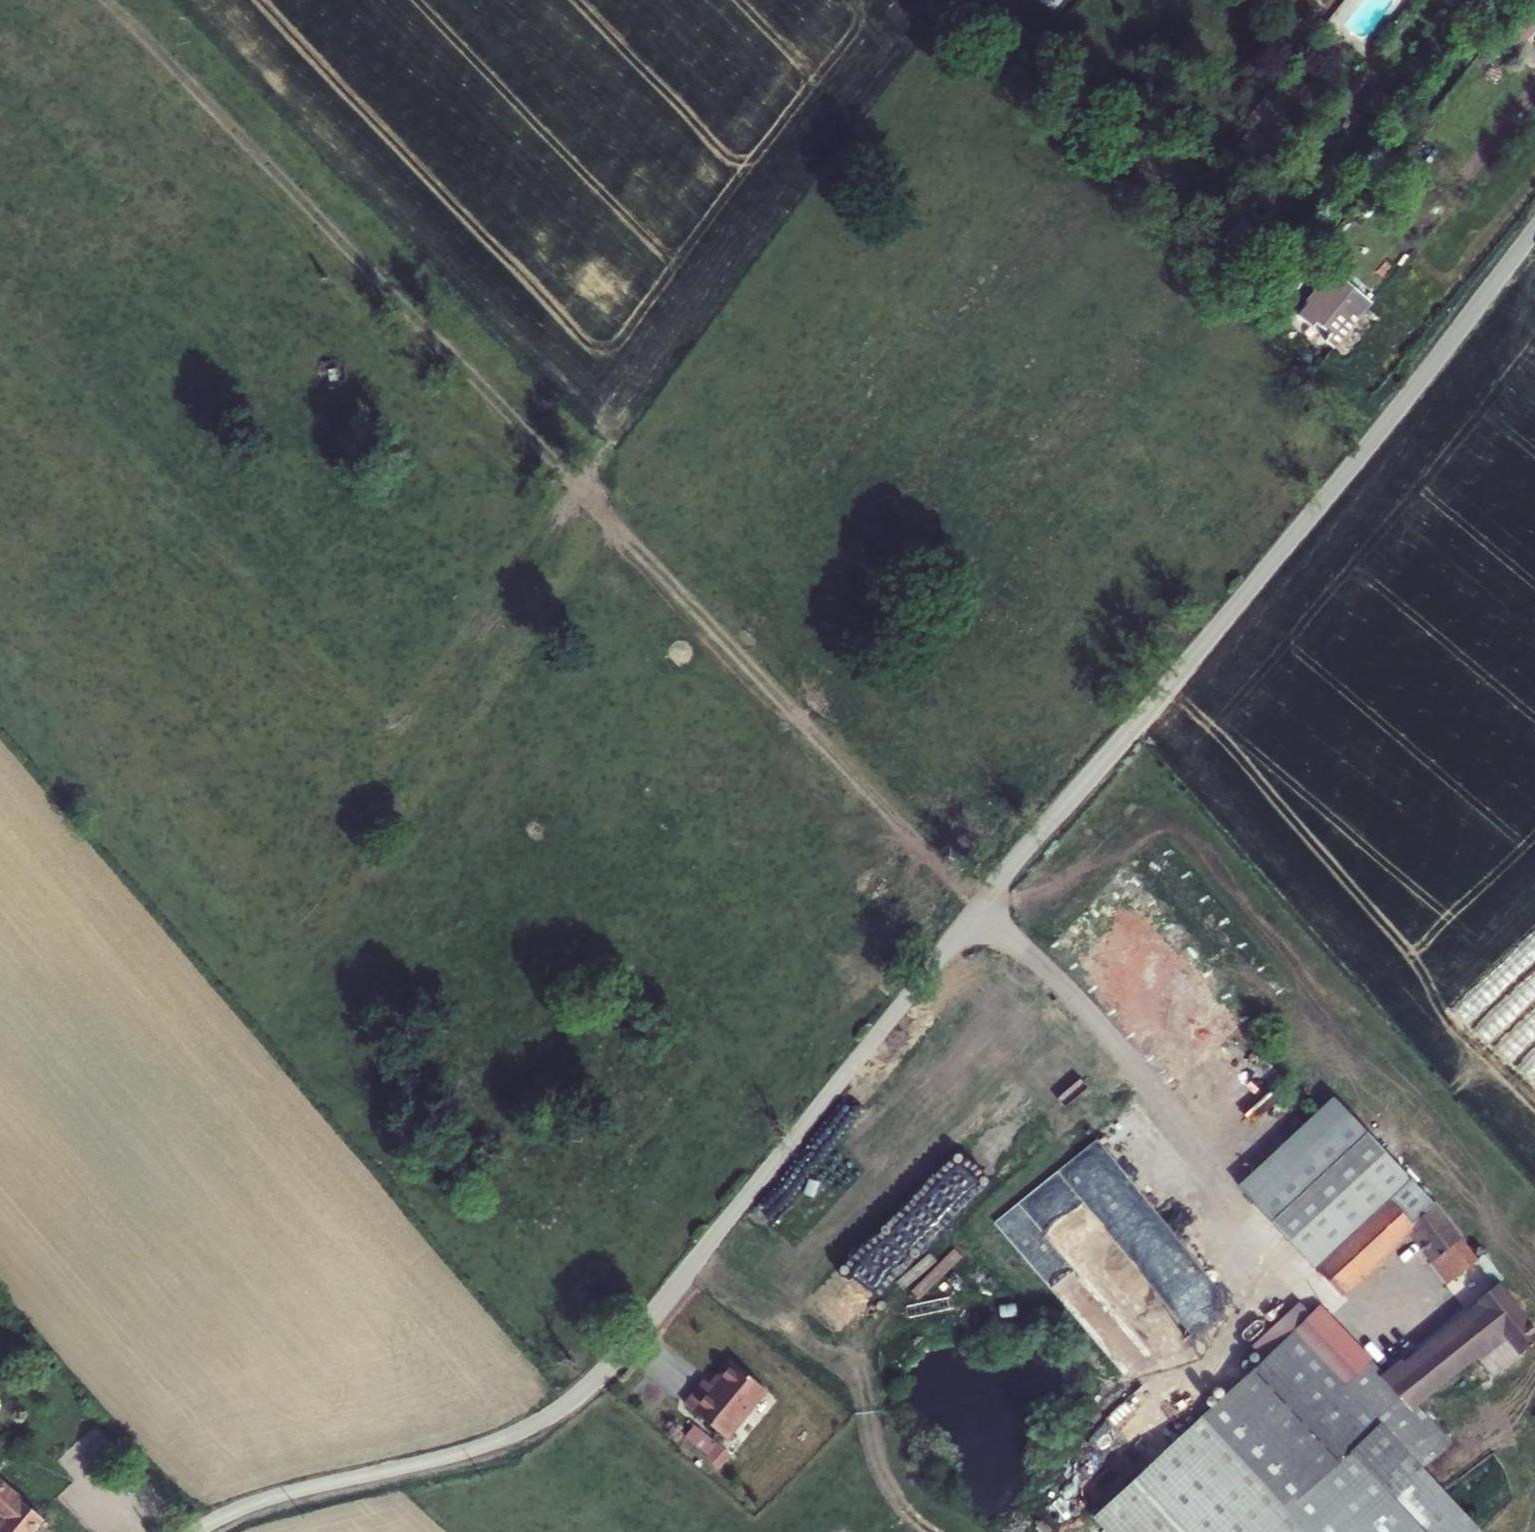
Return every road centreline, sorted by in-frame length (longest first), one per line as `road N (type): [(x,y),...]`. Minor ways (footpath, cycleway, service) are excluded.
road 1 (unclassified): [(1534,234),(606,1368),(524,1431),(255,1503),(196,1531)]
road 2 (track): [(1301,1277),(1116,1048),(977,913)]

